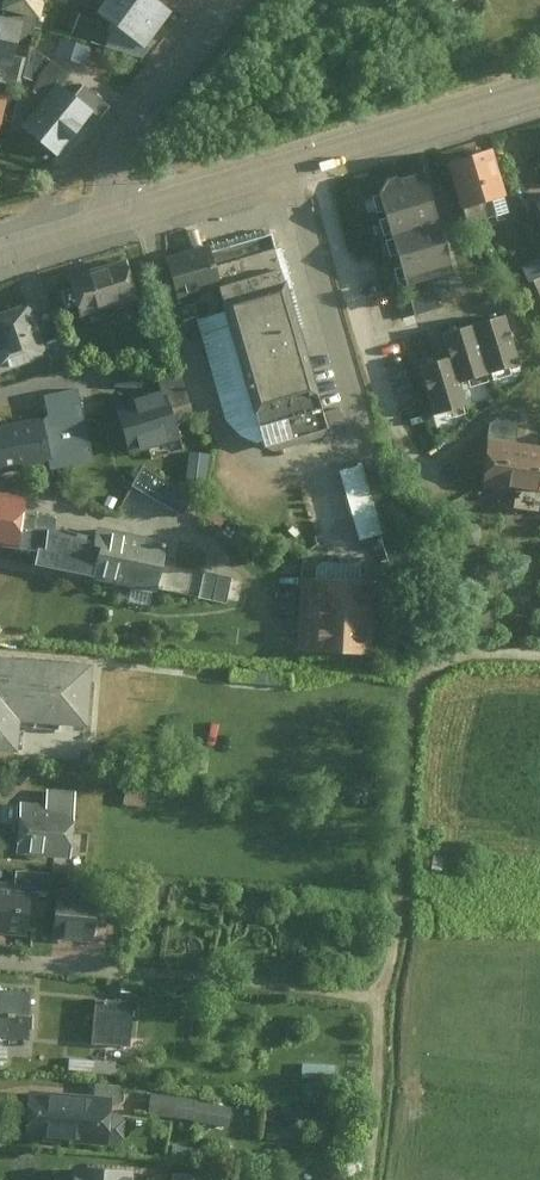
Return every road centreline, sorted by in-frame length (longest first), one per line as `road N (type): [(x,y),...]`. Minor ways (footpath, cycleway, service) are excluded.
road 1 (track): [(367,1179),(379,996),(419,678),(459,652),(539,656)]
road 2 (residential): [(116,216),(539,89)]
road 3 (residential): [(116,216),(113,152),(232,0)]
road 4 (track): [(148,971),(379,996)]
road 5 (residential): [(0,957),(148,971)]
road 6 (residential): [(0,254),(116,216)]

